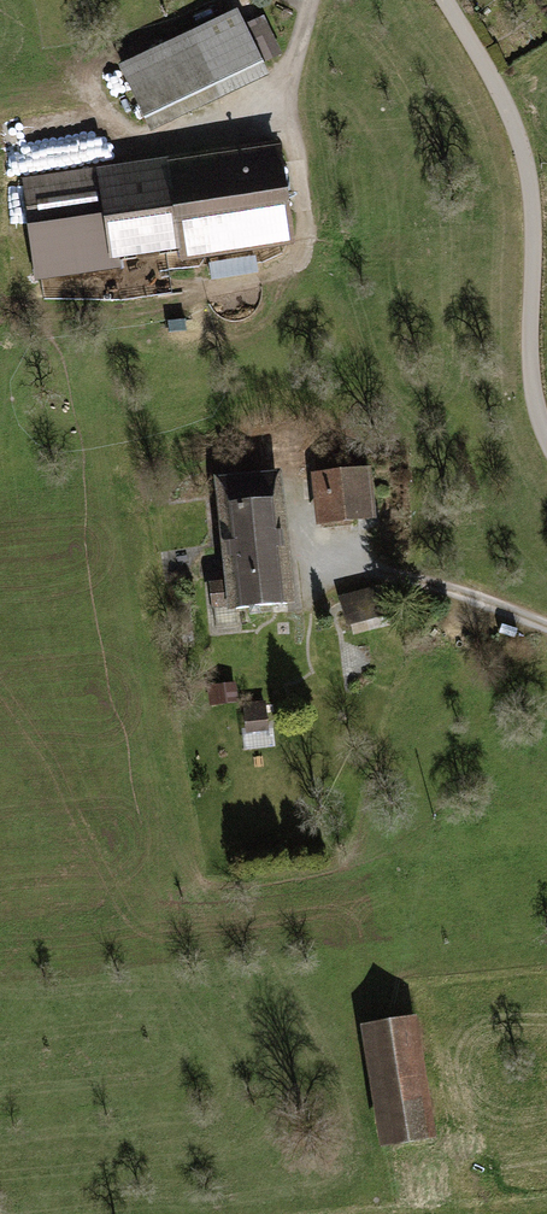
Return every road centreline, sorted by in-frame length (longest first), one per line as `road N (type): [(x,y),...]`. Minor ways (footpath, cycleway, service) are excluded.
road 1 (unclassified): [(446,0),(506,104),(525,156),(532,377),(546,438)]
road 2 (residential): [(314,562),(387,572),(546,628)]

